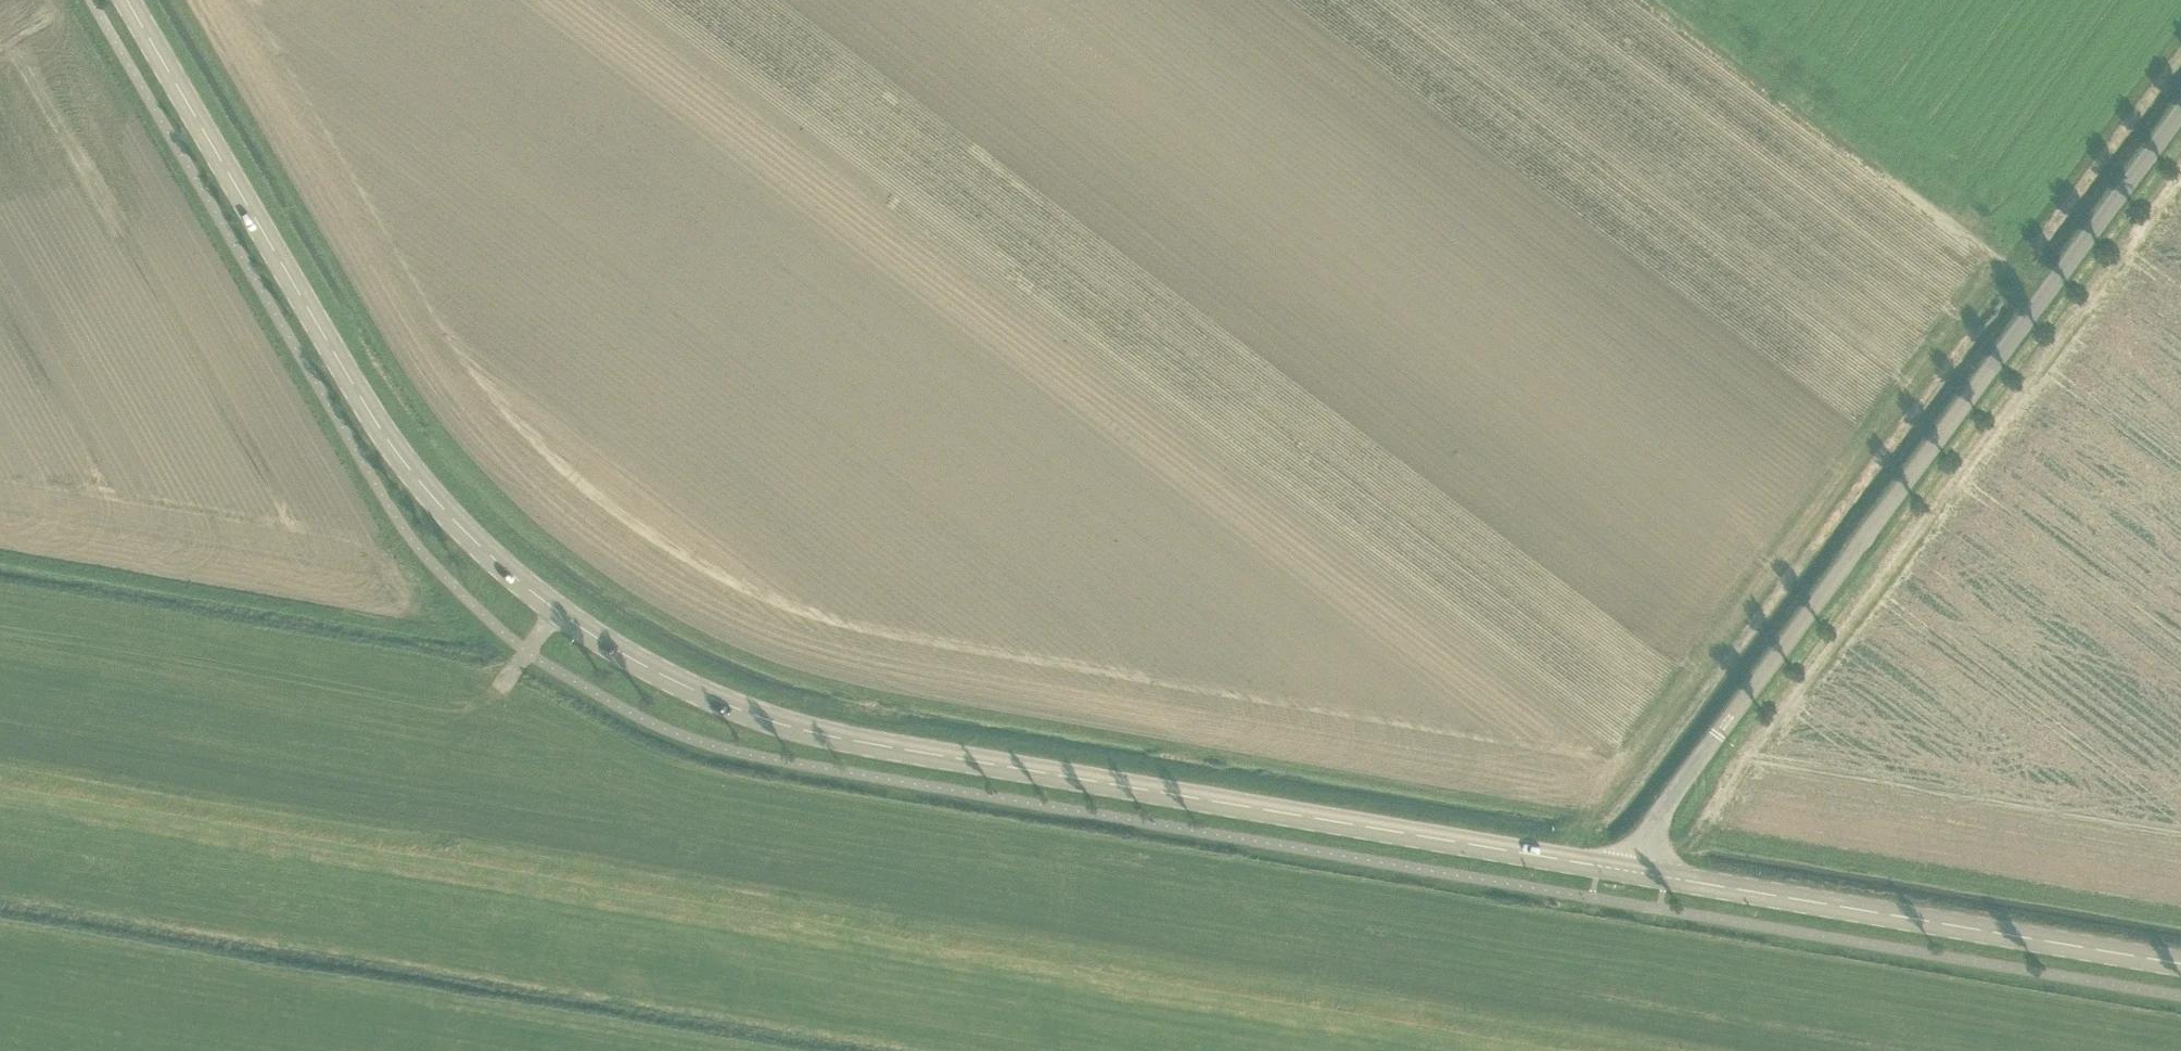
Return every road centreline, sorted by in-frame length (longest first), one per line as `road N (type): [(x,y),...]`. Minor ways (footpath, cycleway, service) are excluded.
road 1 (tertiary): [(1639,872),(806,729),(718,700),(613,647),(488,550),(388,437),(129,0)]
road 2 (unclassified): [(1639,872),(1672,797),(2180,134)]
road 3 (tertiary): [(2180,962),(1639,872)]

